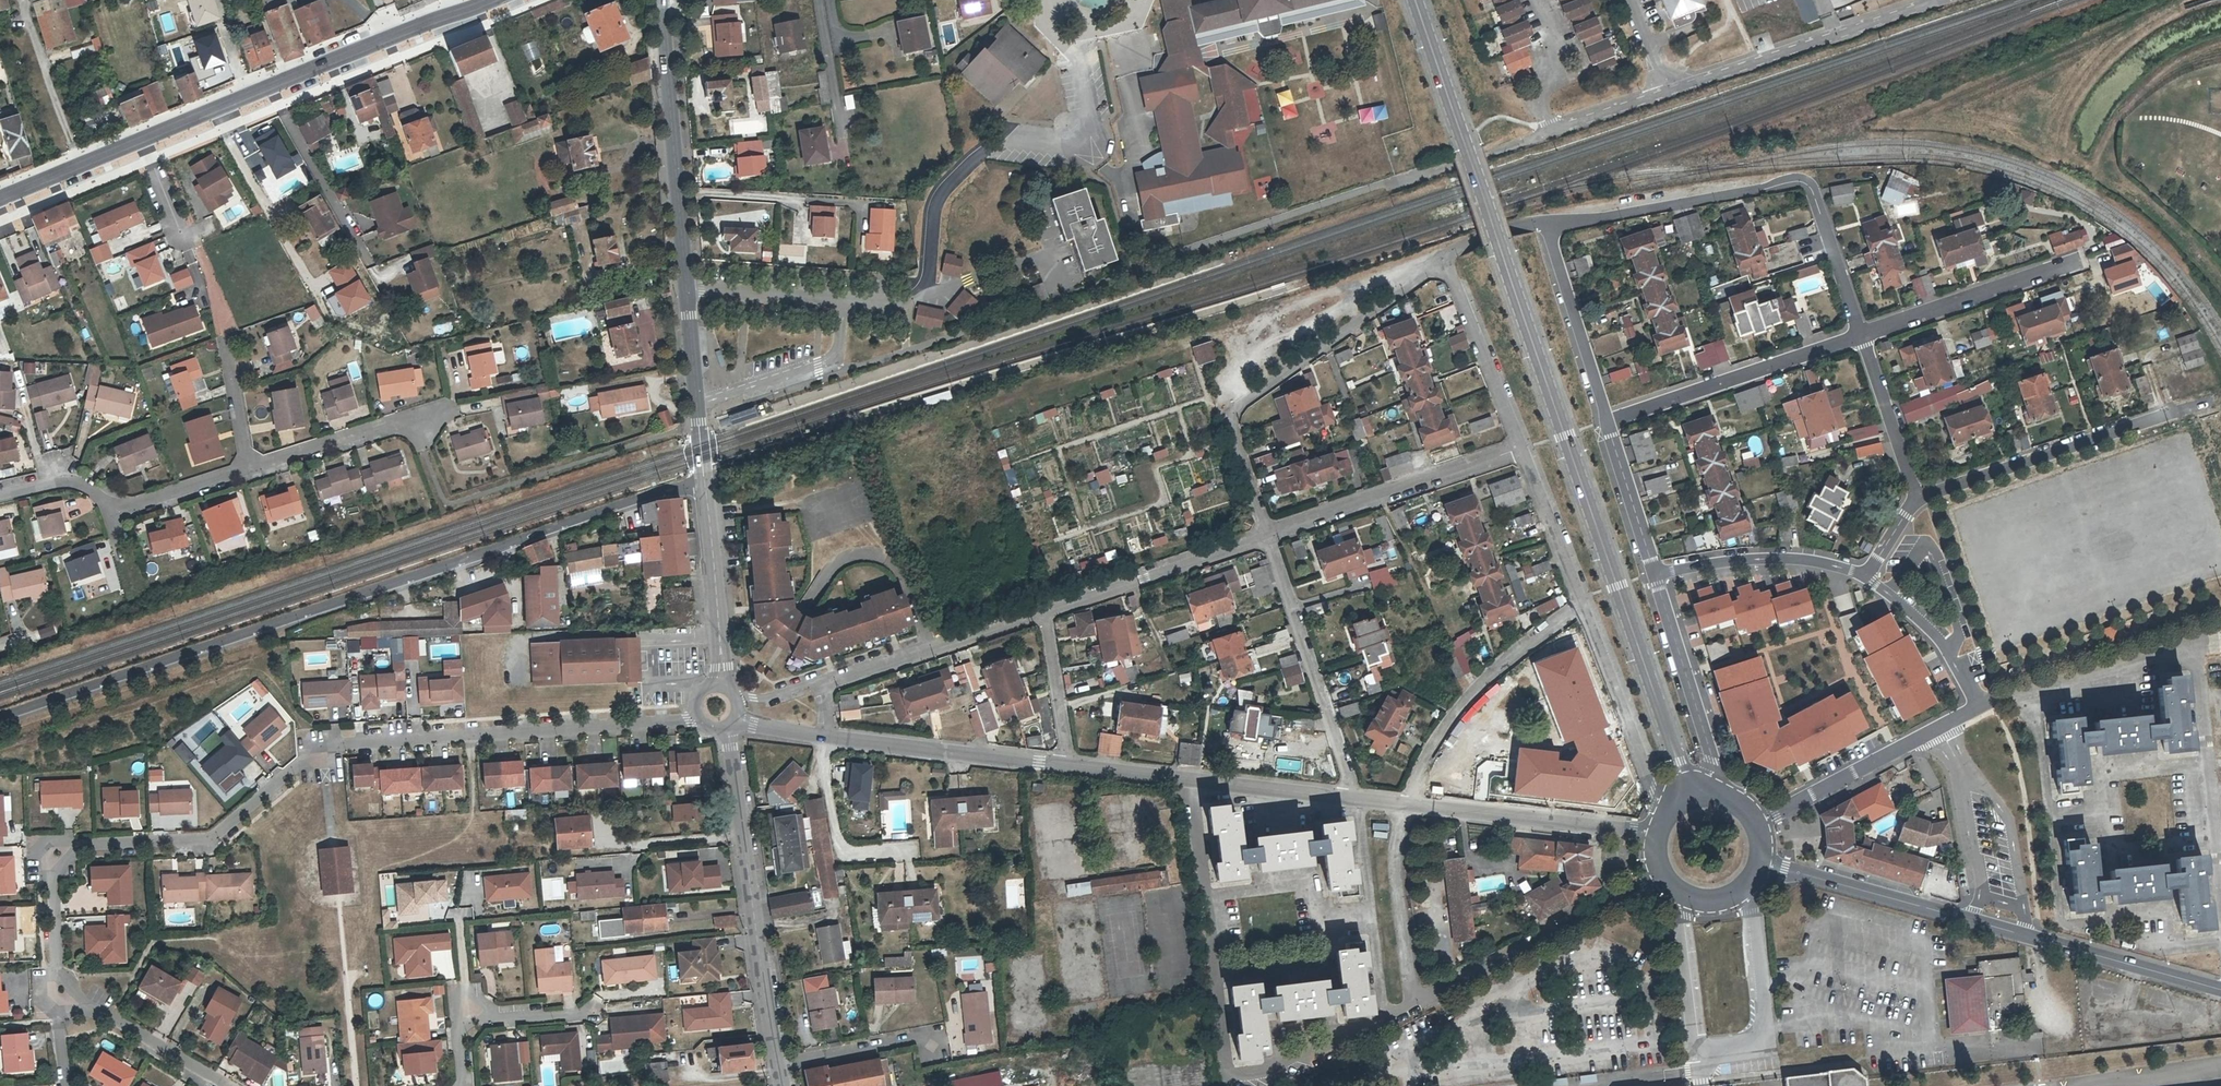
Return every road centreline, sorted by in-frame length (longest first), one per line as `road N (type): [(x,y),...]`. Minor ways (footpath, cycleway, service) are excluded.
road 1 (tertiary): [(1416,0),(1688,787)]
road 2 (residential): [(60,990),(57,853),(79,845),(212,839),(321,746),(693,714)]
road 3 (residential): [(703,481),(0,719)]
road 4 (residential): [(1143,0),(1077,51),(1089,117),(1072,144),(1001,143),(937,198),(925,220),(923,293),(909,301),(685,287)]
road 5 (residential): [(1411,1005),(1267,1079),(1234,1076),(1223,1065),(1193,781)]
road 6 (tertiary): [(2220,989),(1766,863)]
road 7 (residential): [(1545,221),(1812,178),(1862,334)]
road 8 (residential): [(1759,814),(1773,815),(1981,705),(1949,650),(1865,578)]
road 9 (residential): [(1267,535),(1227,416),(1442,259)]
road 10 (primary): [(488,0),(143,138)]
road 11 (tertiary): [(781,1085),(726,728)]
road 12 (residential): [(685,287),(660,0)]
road 13 (residential): [(2182,408),(1918,497)]
road 14 (residential): [(1267,535),(1353,797)]
road 15 (residential): [(1924,0),(1666,90)]
road 16 (residential): [(1652,877),(1411,1005)]
road 17 (residential): [(1403,804),(1458,712),(1499,668),(1589,617)]
road 18 (residential): [(1607,421),(1862,334)]
road 19 (residential): [(1267,535),(1521,447)]
road 20 (residential): [(248,472),(138,511),(70,478),(0,493)]
road 21 (residential): [(1666,90),(1552,129),(1539,96),(1552,44),(1537,0)]
road 22 (tertiary): [(1644,838),(1403,804)]
road 23 (tertiary): [(1065,765),(826,736)]
road 24 (residential): [(1862,334),(2085,260)]
road 25 (residential): [(822,680),(1046,610)]
road 26 (residential): [(1046,610),(1267,535)]
road 27 (residential): [(1719,786),(1656,574)]
road 28 (residential): [(1865,578),(1788,558),(1656,574)]
road 29 (residential): [(1607,421),(1545,221)]
road 30 (residential): [(228,328),(143,138)]
road 31 (tertiary): [(716,684),(721,666),(703,481)]
road 32 (residential): [(1442,259),(1521,447)]
road 33 (residential): [(459,1085),(457,1026),(469,1011),(494,1018),(593,1011)]
road 34 (residential): [(1411,1005),(1398,885),(1403,804)]
road 35 (residential): [(1589,617),(1659,806)]
road 36 (residential): [(221,1085),(60,990)]
road 37 (residential): [(1521,447),(1589,617)]
road 38 (residential): [(1862,334),(1918,497)]
road 39 (residential): [(410,418),(248,472)]
road 40 (tertiary): [(1353,797),(1193,781)]
road 41 (residential): [(1656,574),(1607,421)]
road 42 (residential): [(1046,610),(1065,765)]
road 43 (primary): [(143,138),(0,197)]
road 44 (tertiary): [(1652,877),(1677,902),(1709,908),(1740,898),(1766,863)]
road 45 (residential): [(698,421),(685,287)]
road 46 (tertiary): [(1193,781),(1065,765)]
road 47 (residential): [(228,347),(248,472)]

